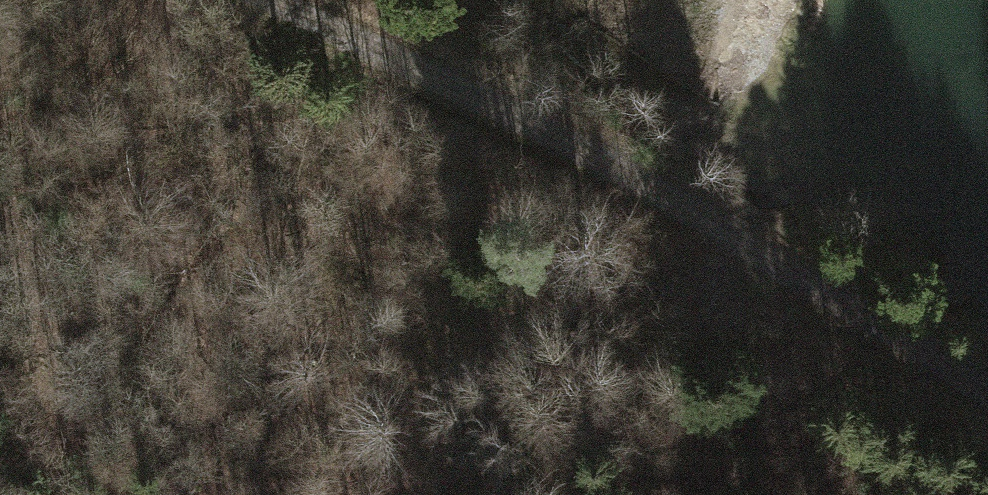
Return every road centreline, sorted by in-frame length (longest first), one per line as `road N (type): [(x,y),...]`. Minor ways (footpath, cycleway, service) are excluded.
road 1 (track): [(268,0),(679,206),(987,394)]
road 2 (track): [(797,276),(613,285),(531,304),(496,325),(444,380),(410,457),(402,494)]

